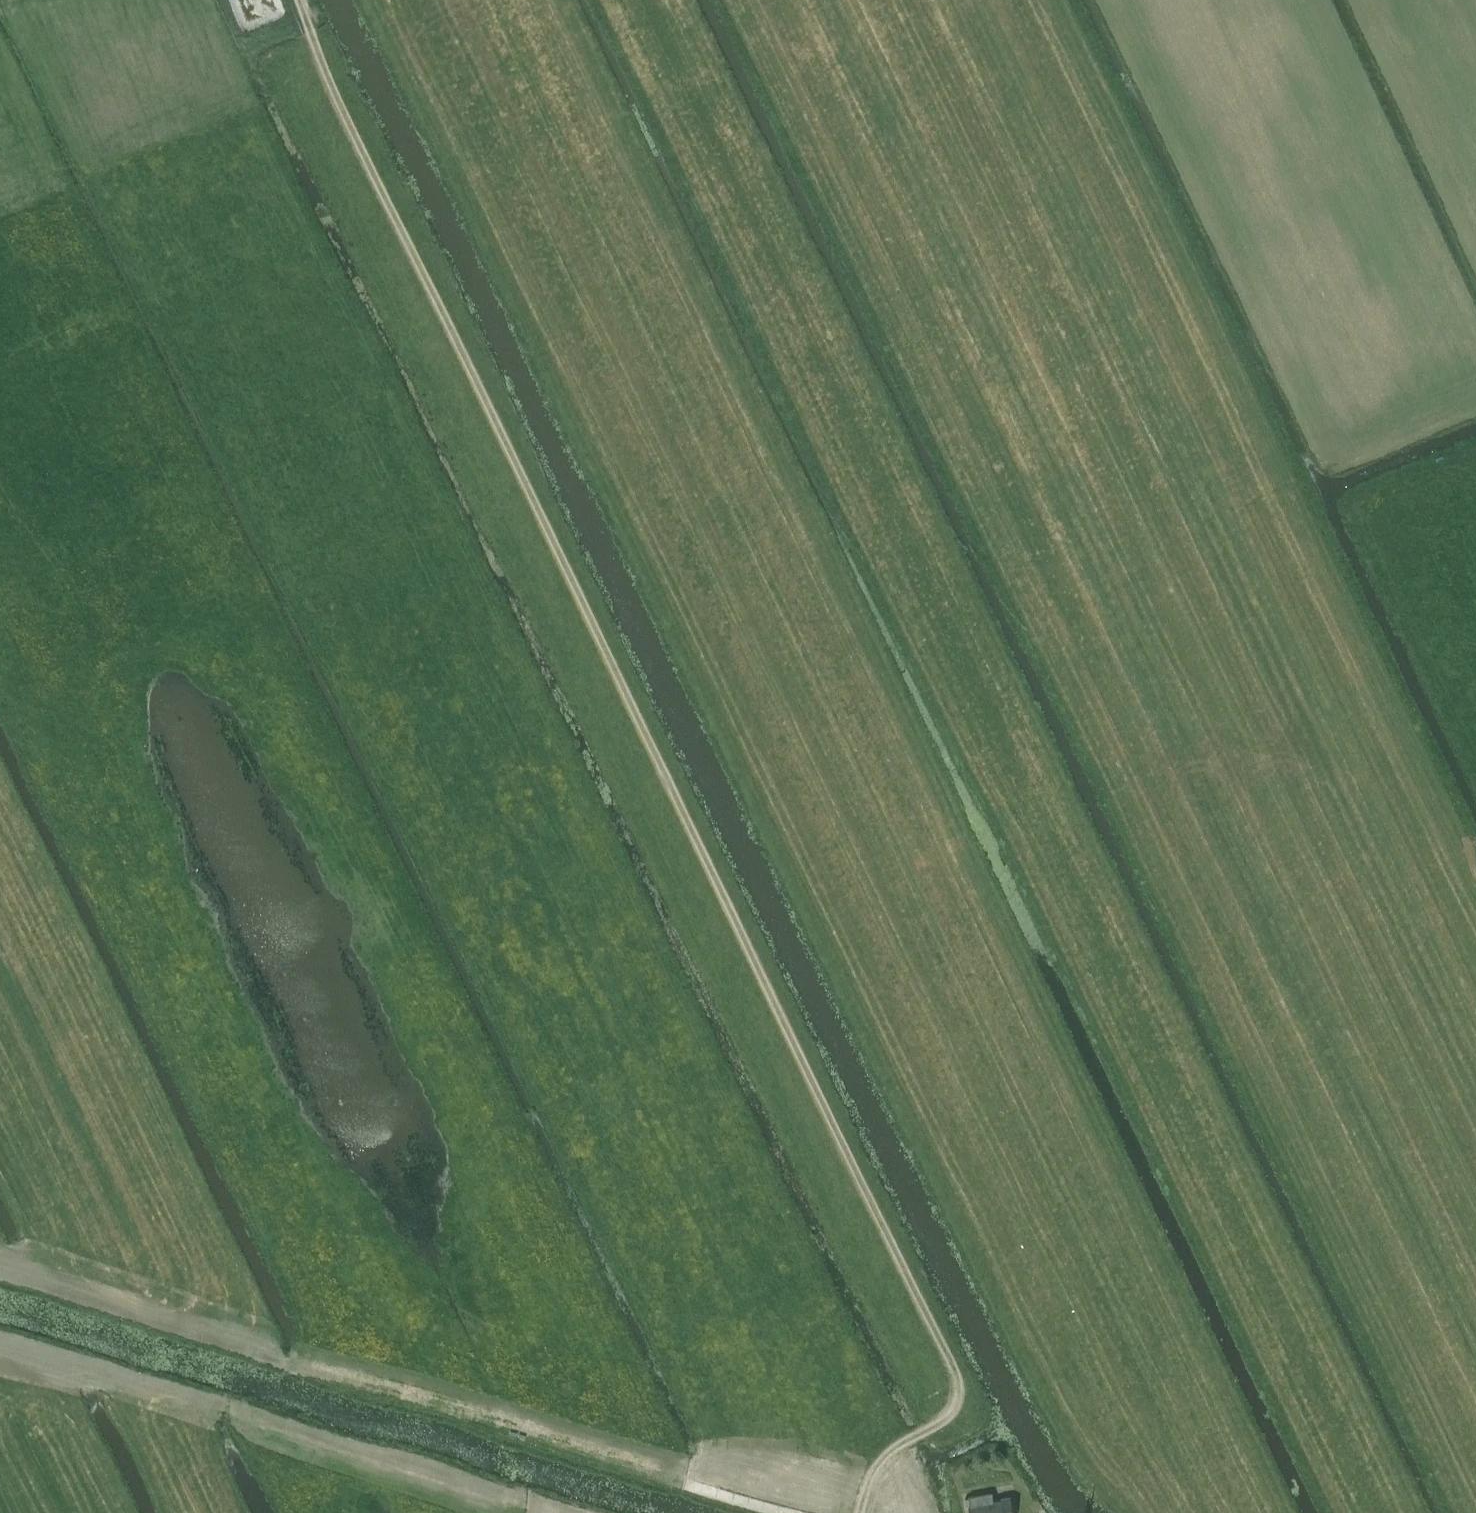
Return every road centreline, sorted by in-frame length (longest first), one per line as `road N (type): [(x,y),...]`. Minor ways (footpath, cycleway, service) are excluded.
road 1 (track): [(301,0),(360,148),(955,1373),(958,1394),(948,1416),(881,1468),(862,1512)]
road 2 (track): [(0,1269),(786,1512)]

